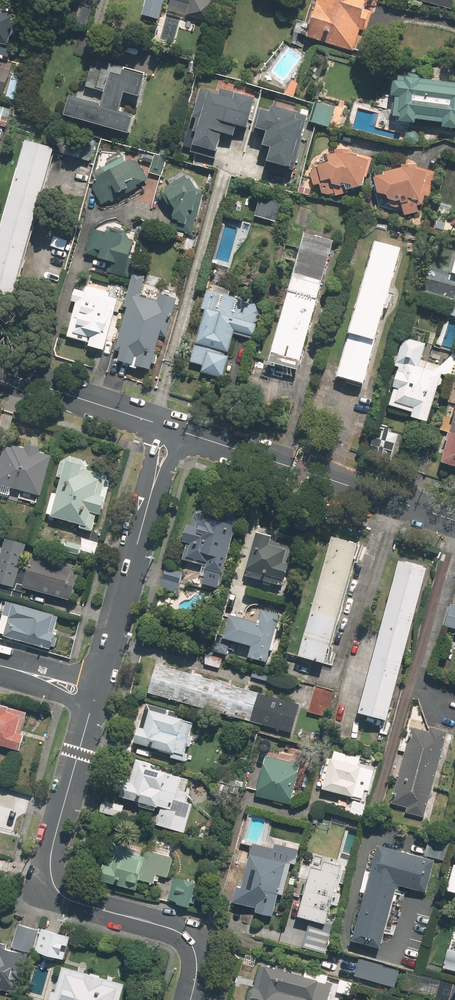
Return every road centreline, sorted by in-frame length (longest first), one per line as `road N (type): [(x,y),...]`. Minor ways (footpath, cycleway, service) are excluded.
road 1 (tertiary): [(94,707),(53,846),(53,883),(74,902),(184,936),(198,965),(191,999)]
road 2 (tertiary): [(181,432),(454,520)]
road 3 (tertiary): [(153,489),(101,681)]
road 4 (residential): [(0,369),(161,425)]

